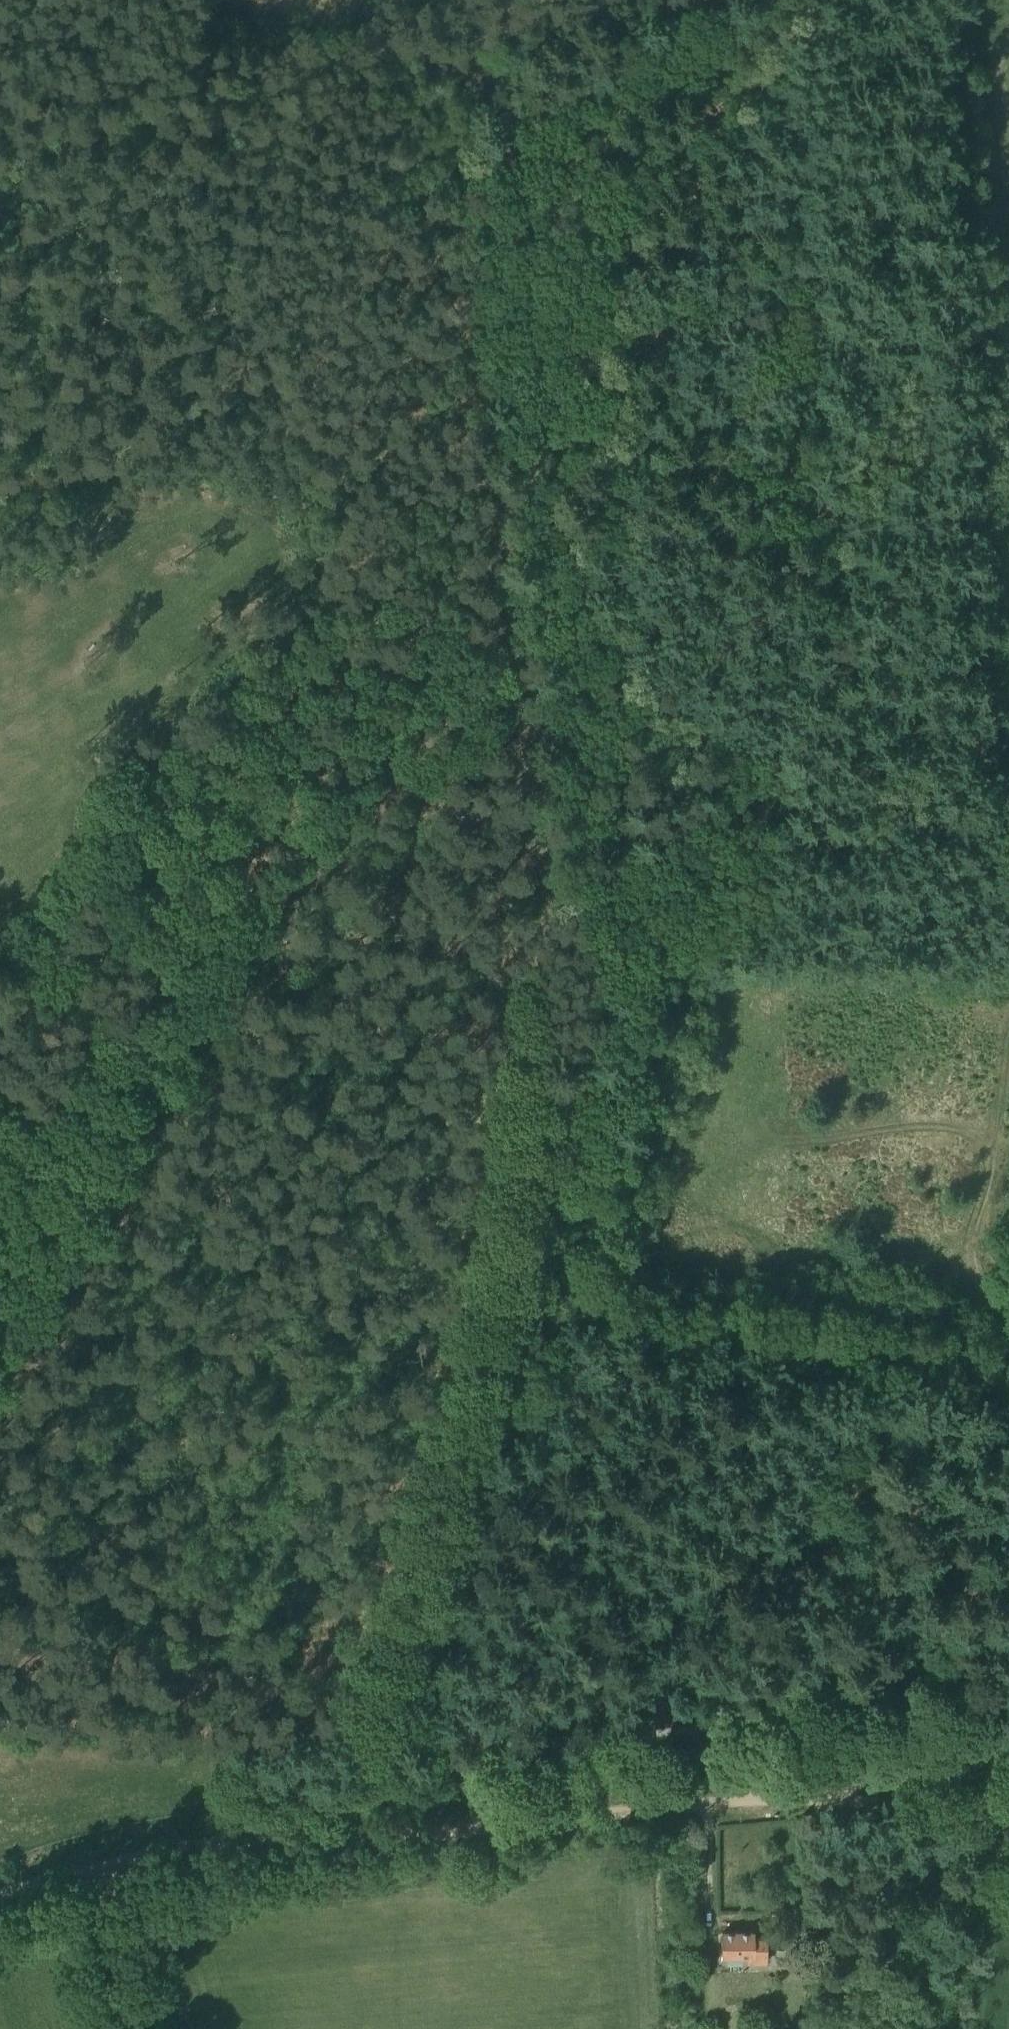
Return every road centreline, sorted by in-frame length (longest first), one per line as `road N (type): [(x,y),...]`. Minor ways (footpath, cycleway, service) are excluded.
road 1 (track): [(327,1835),(756,1798),(1008,1827)]
road 2 (unclassified): [(94,1867),(327,1835)]
road 3 (unclassified): [(130,2028),(94,1867)]

